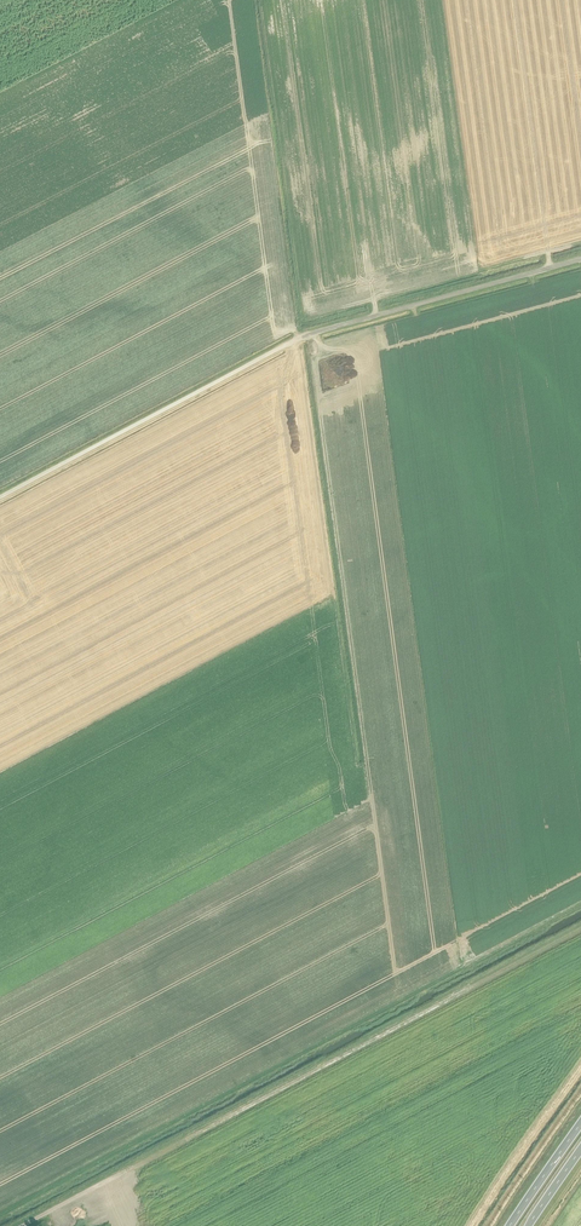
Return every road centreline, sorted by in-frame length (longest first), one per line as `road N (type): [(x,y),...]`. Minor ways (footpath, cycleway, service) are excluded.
road 1 (unclassified): [(0,497),(326,329),(580,260)]
road 2 (trunk): [(580,1123),(509,1225)]
road 3 (track): [(23,1225),(131,1170)]

